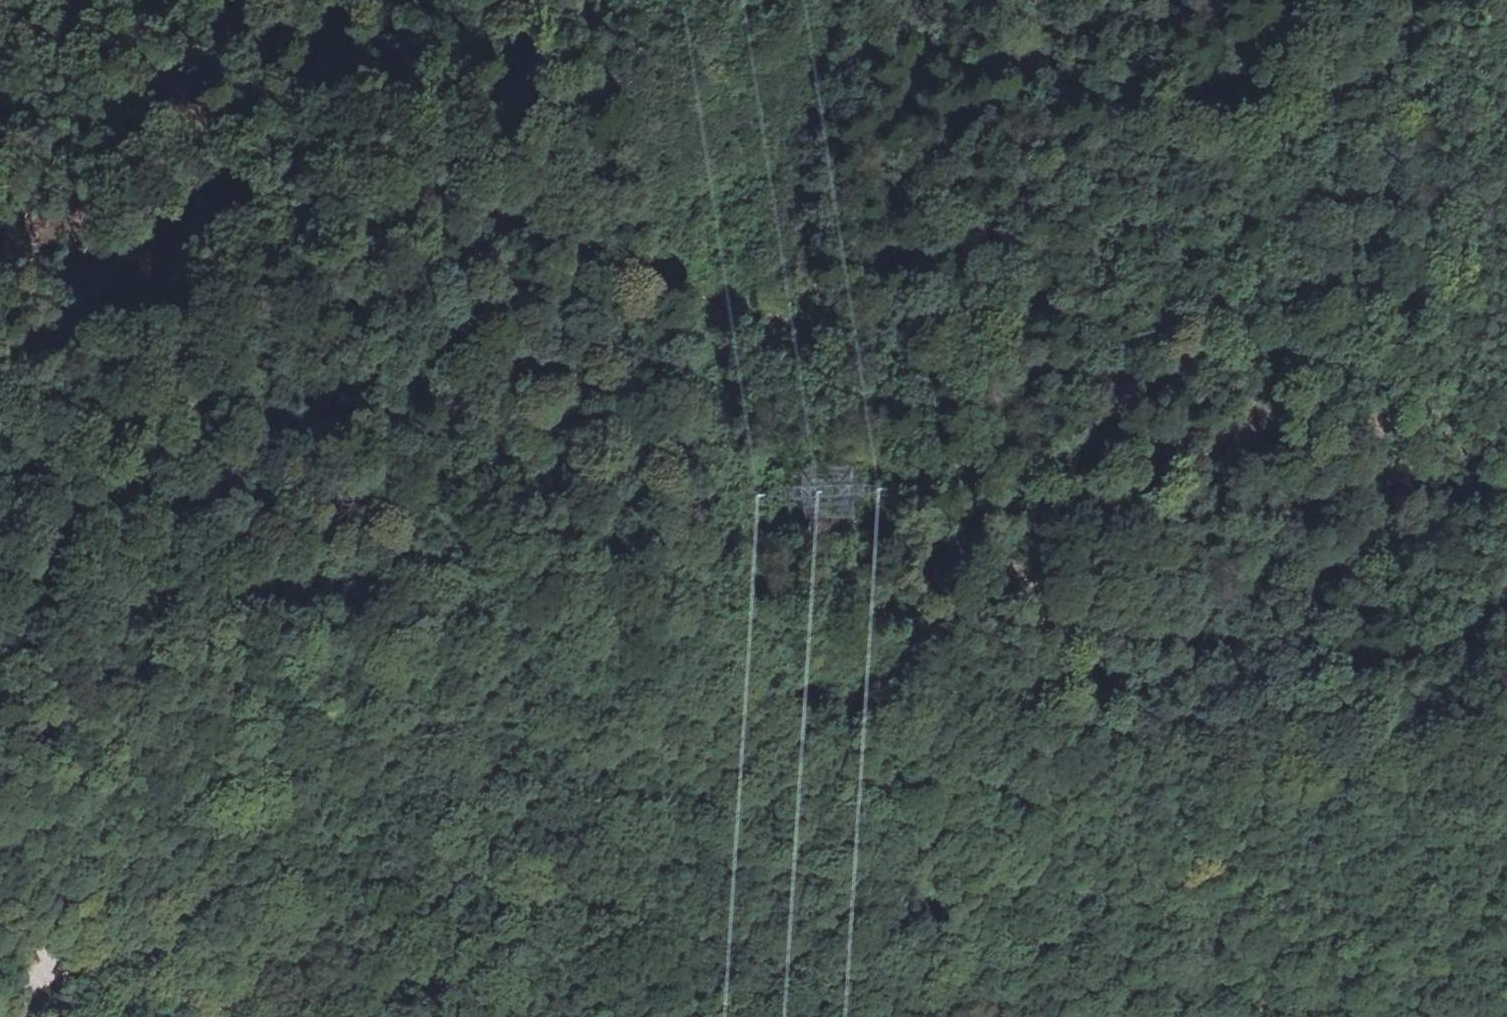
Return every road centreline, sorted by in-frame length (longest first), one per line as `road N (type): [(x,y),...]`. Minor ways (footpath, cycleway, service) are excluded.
road 1 (track): [(911,348),(1135,384),(1299,360),(1506,367)]
road 2 (track): [(1506,625),(1419,602),(1395,579),(1411,531),(1455,509),(1506,463)]

